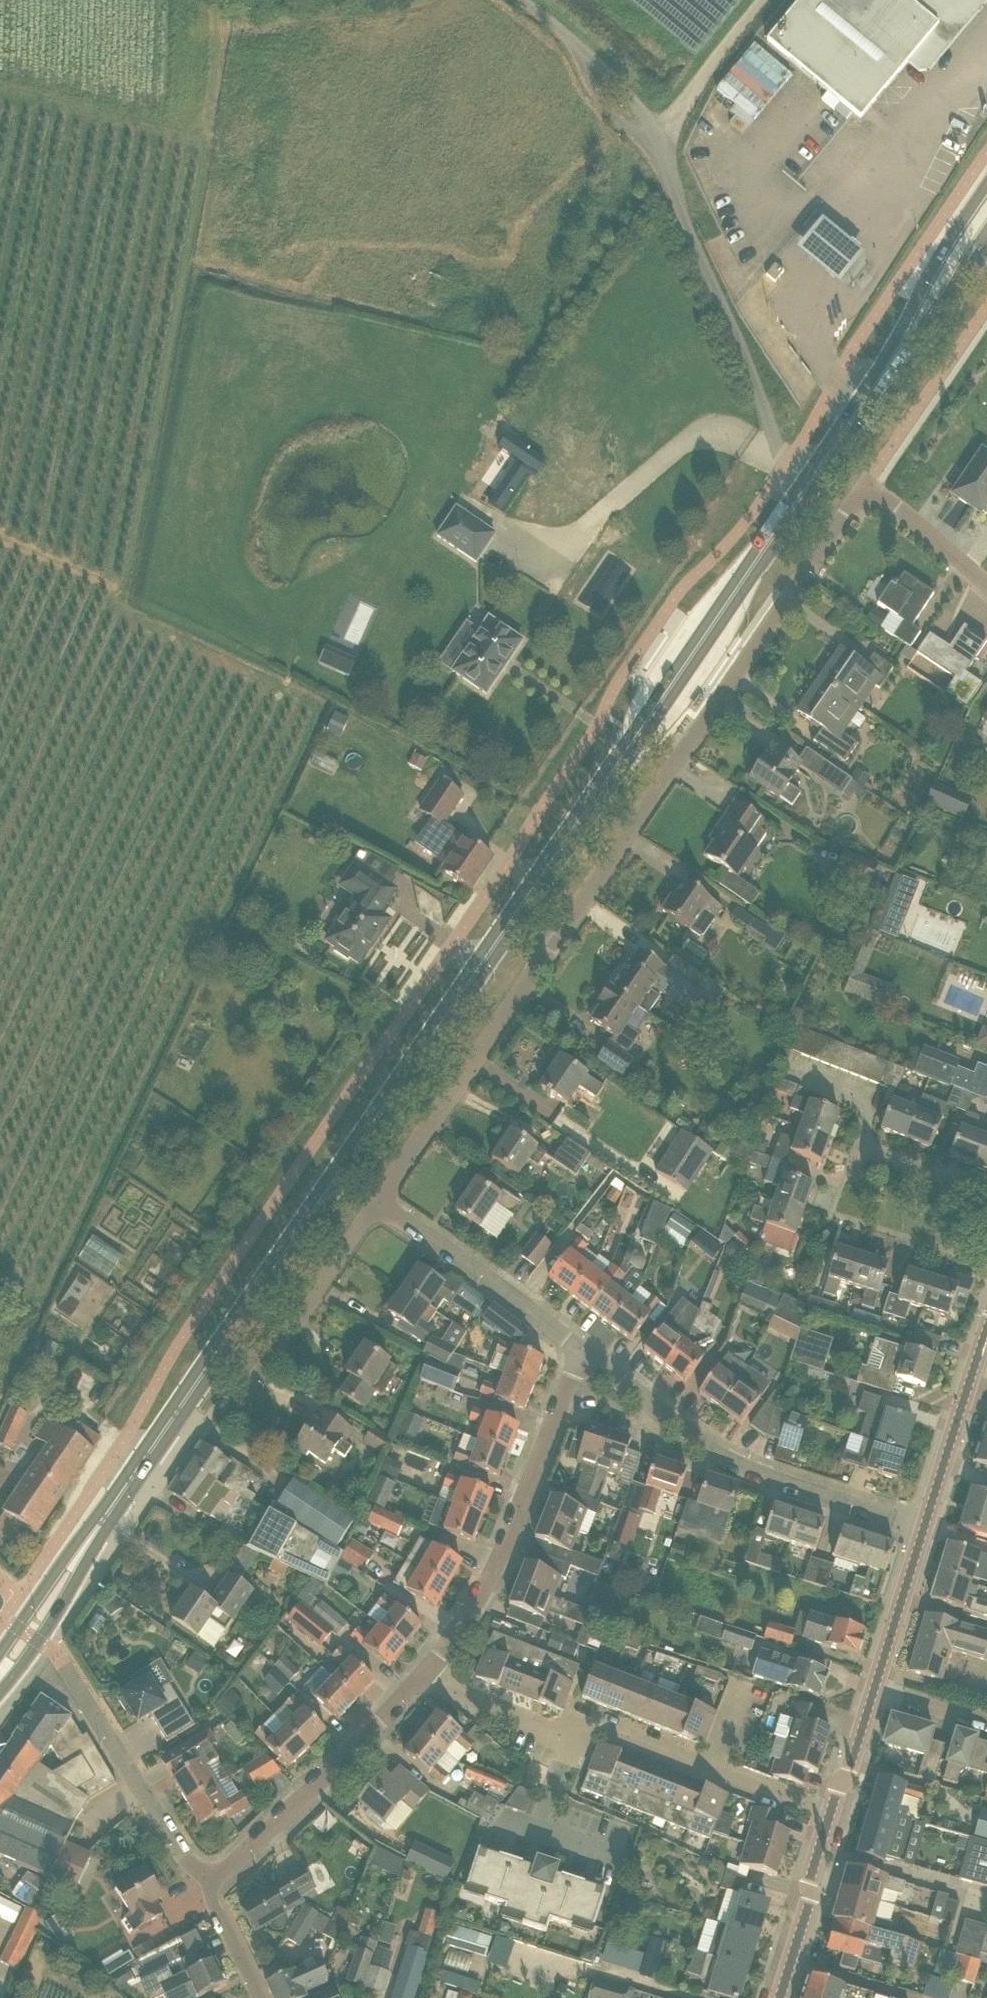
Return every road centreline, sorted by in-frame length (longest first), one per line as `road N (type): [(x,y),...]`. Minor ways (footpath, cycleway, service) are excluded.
road 1 (primary): [(97,1527),(862,407)]
road 2 (residential): [(377,1204),(865,489),(986,589)]
road 3 (residential): [(925,1529),(723,1462),(582,1352)]
road 4 (residential): [(420,1678),(498,1564),(582,1352)]
road 5 (residential): [(714,1769),(583,1719),(571,1736),(420,1678)]
road 6 (residential): [(203,1882),(224,1870),(420,1678)]
road 7 (residential): [(203,1882),(62,1663)]
road 8 (primary): [(986,185),(926,275),(862,407)]
road 9 (residential): [(582,1352),(377,1204)]
road 10 (residential): [(244,1400),(377,1204)]
road 11 (primary): [(862,407),(986,241)]
road 12 (tertiary): [(925,1529),(986,1334)]
road 13 (primary): [(0,1693),(57,1613),(97,1527)]
road 14 (tertiary): [(781,1997),(833,1815)]
road 15 (unclassified): [(654,143),(767,0)]
road 16 (tertiary): [(876,1692),(925,1529)]
road 17 (primary): [(97,1527),(76,1543),(0,1654)]
road 18 (residential): [(862,1150),(878,1104),(786,1070)]
road 19 (residential): [(986,1193),(862,1150)]
road 20 (tertiary): [(833,1815),(876,1692)]
road 21 (residential): [(833,1815),(714,1769)]
road 22 (residential): [(258,1997),(203,1882)]

